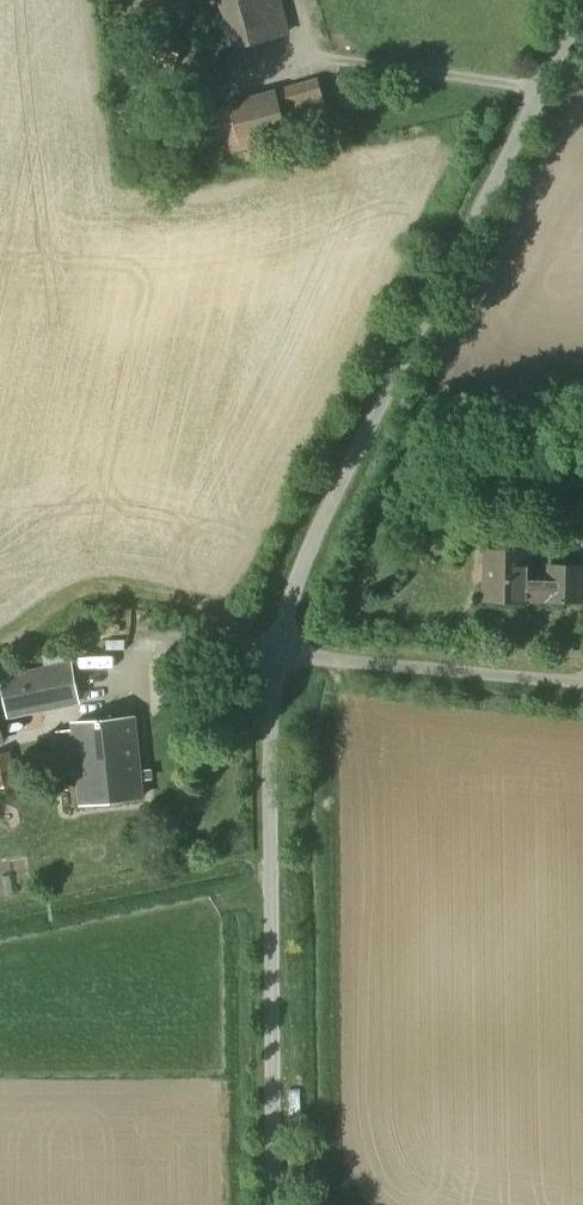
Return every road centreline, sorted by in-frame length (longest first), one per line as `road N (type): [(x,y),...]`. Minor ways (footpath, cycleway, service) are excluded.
road 1 (unclassified): [(582,13),(358,447),(309,551),(278,653)]
road 2 (unclassified): [(278,653),(267,761),(272,1204)]
road 3 (unclassified): [(278,653),(582,682)]

